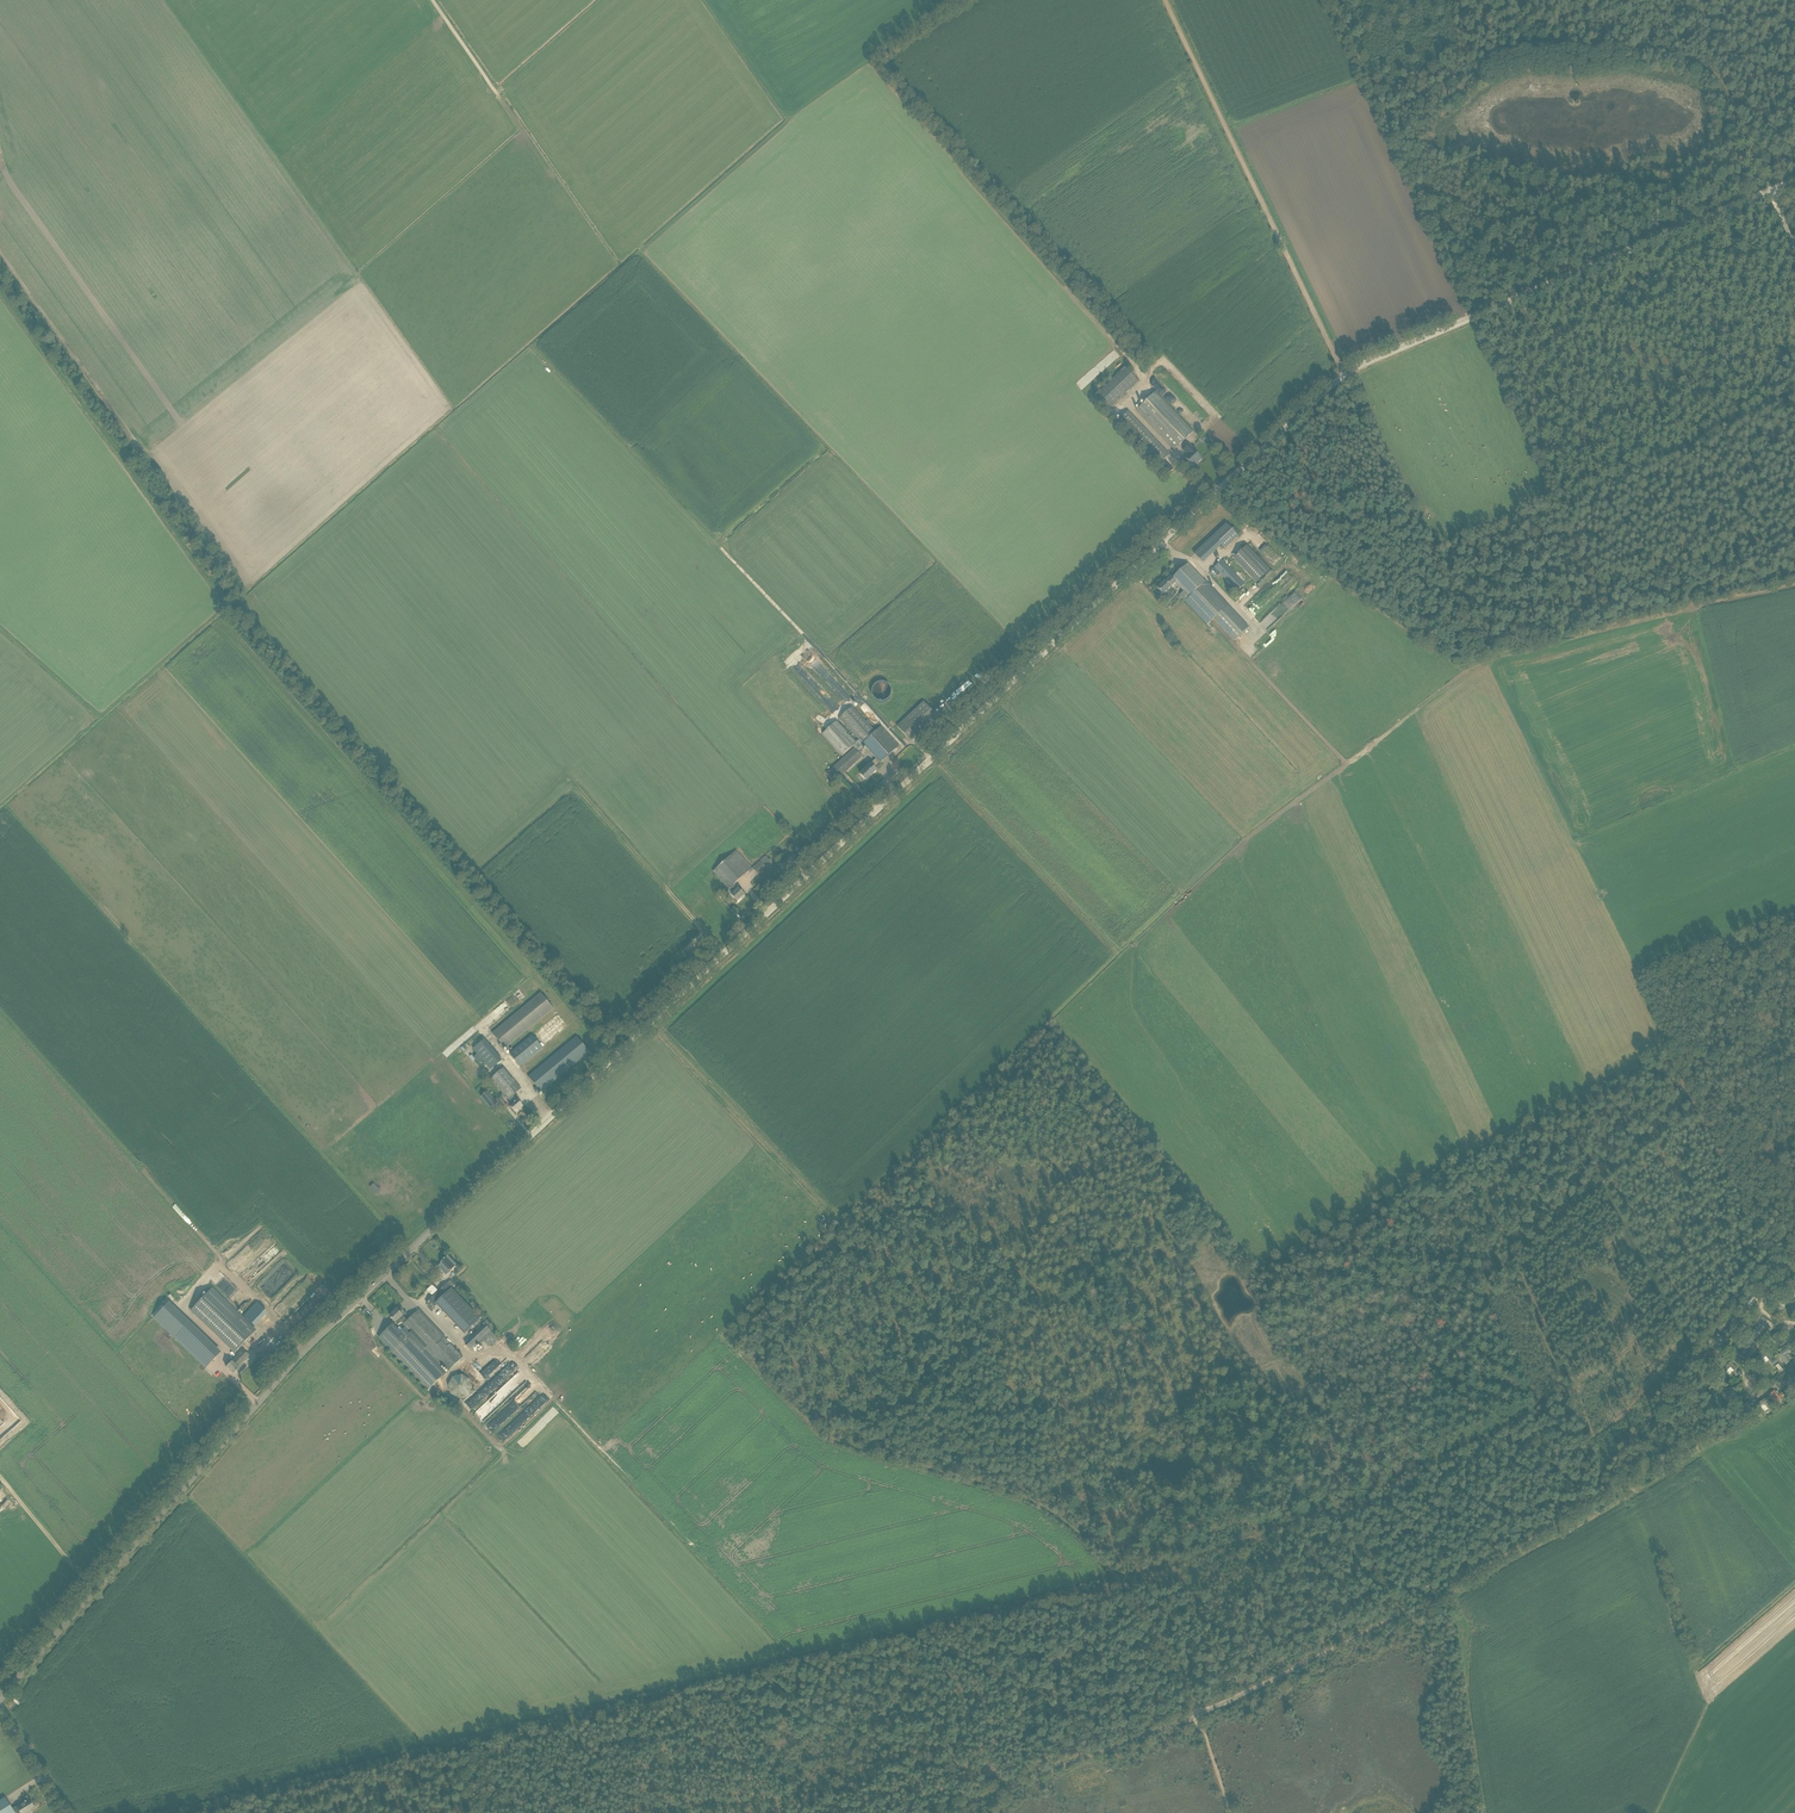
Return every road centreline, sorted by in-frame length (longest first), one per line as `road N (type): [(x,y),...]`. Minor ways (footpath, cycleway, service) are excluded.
road 1 (unclassified): [(0,1696),(329,1329),(1337,381),(1770,190)]
road 2 (track): [(1511,1263),(1253,1371),(1166,1225),(1190,1206),(1052,1041),(848,1231)]
road 3 (track): [(848,1231),(732,1340),(830,1438),(1035,1502),(1072,1522),(1107,1556),(1199,1715)]
road 4 (track): [(1199,1715),(1392,1620),(1622,1480)]
road 5 (track): [(1165,0),(1344,376)]
road 6 (track): [(650,1023),(848,1231)]
road 7 (track): [(1199,1715),(938,1812)]
road 8 (track): [(1622,1480),(1628,1438),(1768,1258)]
road 9 (track): [(1768,1258),(1696,1107)]
road 10 (unclassified): [(68,1812),(0,1708)]

